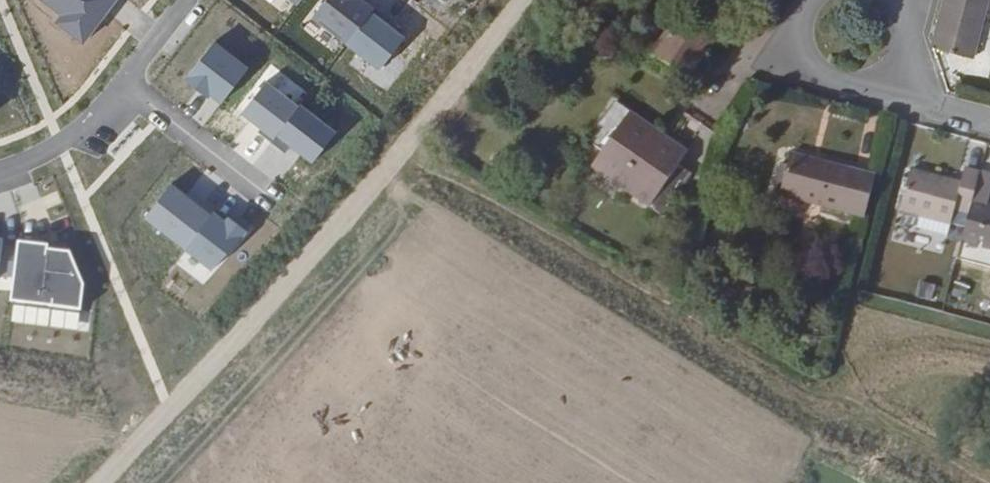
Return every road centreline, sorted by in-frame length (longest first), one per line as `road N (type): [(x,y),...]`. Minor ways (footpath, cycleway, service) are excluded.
road 1 (track): [(522,0),(401,151),(92,482)]
road 2 (residential): [(989,125),(912,96),(855,31),(860,0)]
road 3 (residential): [(123,83),(271,198)]
road 4 (residential): [(123,83),(61,143),(0,170)]

